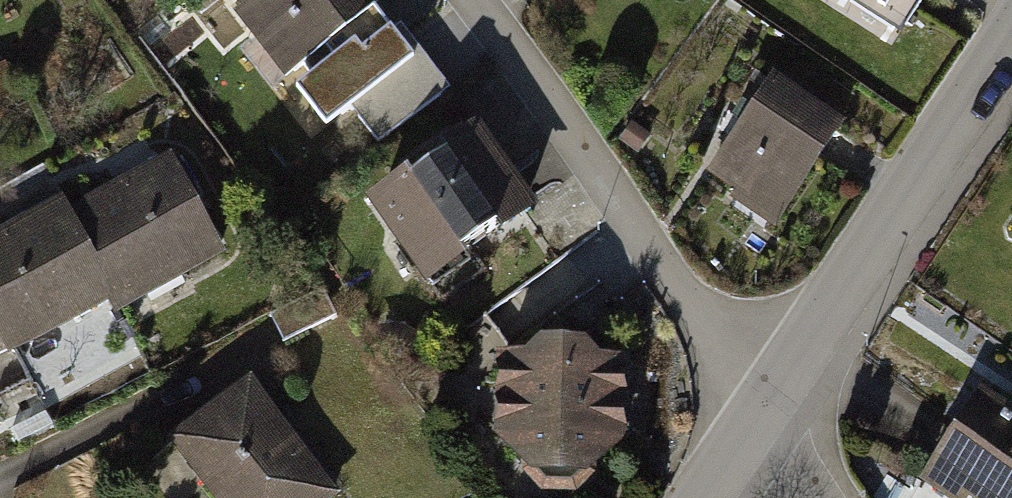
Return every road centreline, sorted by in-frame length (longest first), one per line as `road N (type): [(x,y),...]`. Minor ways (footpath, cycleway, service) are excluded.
road 1 (residential): [(471,0),(756,415)]
road 2 (residential): [(756,415),(1011,46)]

